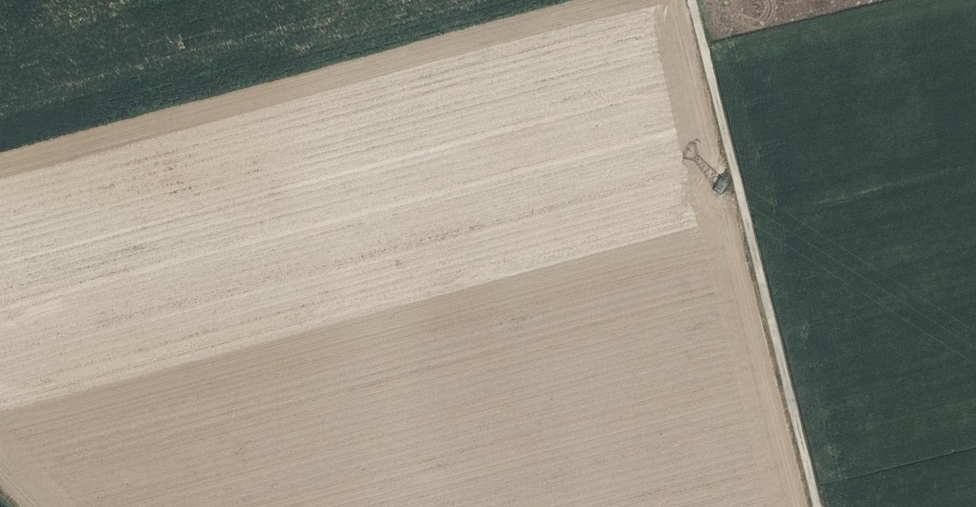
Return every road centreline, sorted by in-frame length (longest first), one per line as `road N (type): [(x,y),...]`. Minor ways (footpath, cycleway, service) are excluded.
road 1 (track): [(690,0),(816,506)]

